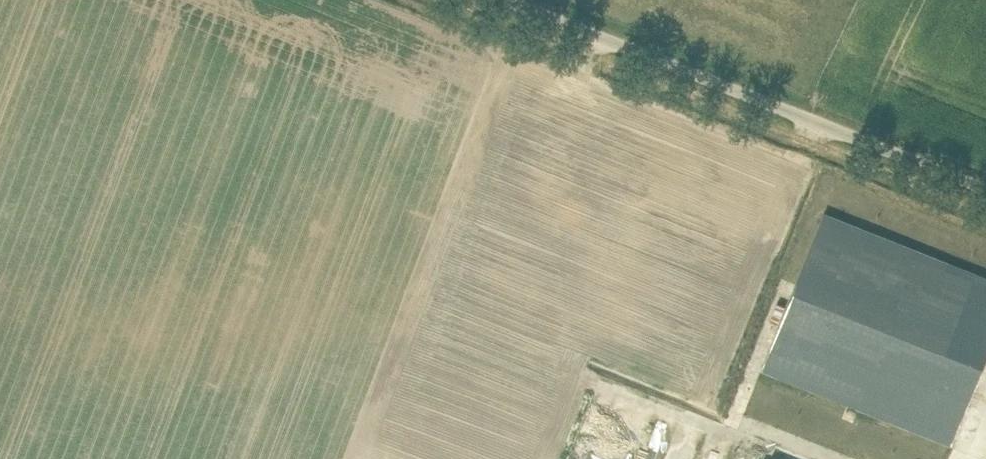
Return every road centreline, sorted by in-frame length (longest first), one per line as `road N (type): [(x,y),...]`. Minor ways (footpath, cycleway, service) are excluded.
road 1 (unclassified): [(985,194),(498,0)]

